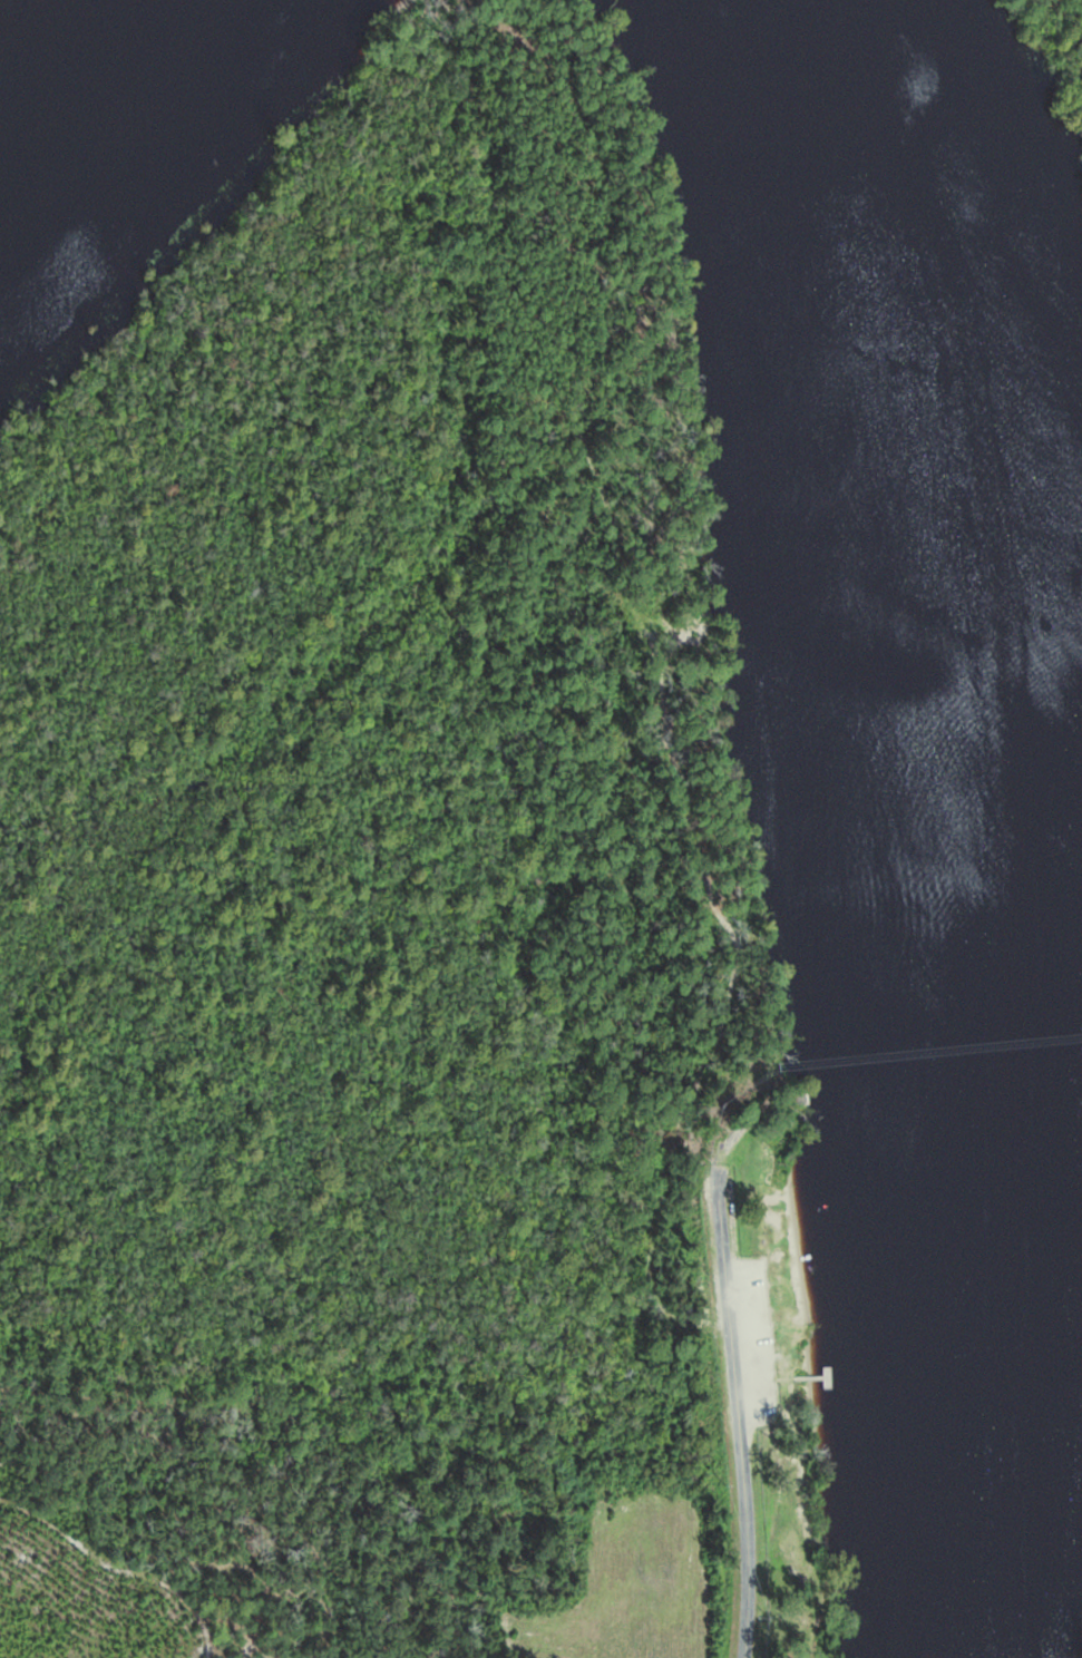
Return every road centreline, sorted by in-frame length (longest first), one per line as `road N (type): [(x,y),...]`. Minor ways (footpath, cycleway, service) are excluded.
road 1 (residential): [(717,1166),(745,1523),(743,1657)]

